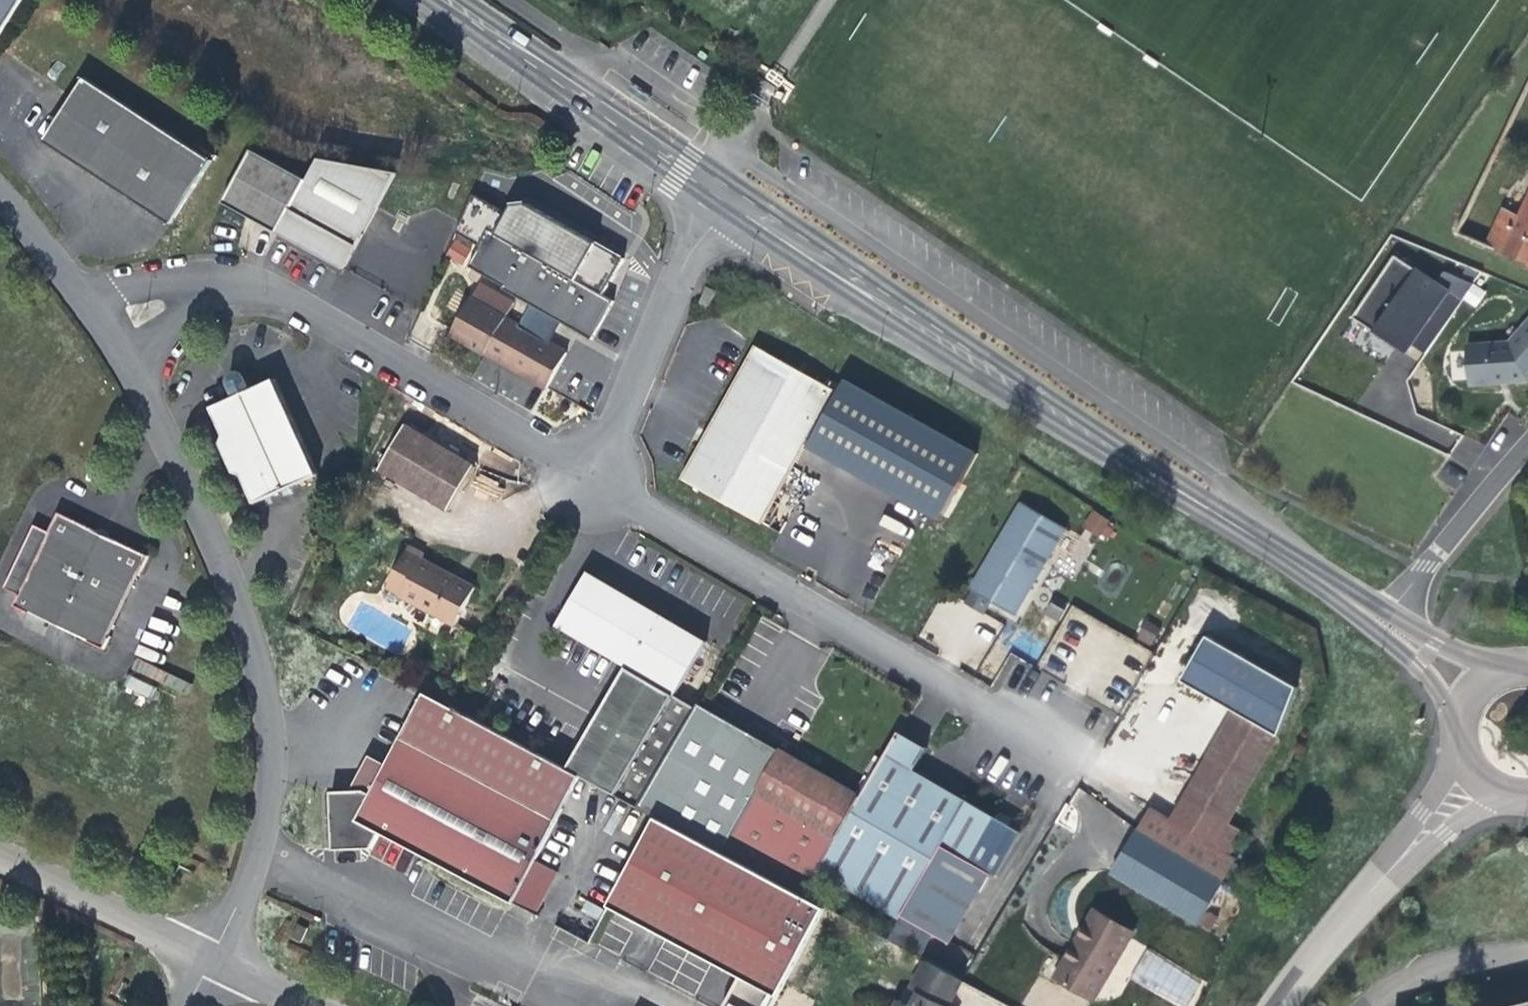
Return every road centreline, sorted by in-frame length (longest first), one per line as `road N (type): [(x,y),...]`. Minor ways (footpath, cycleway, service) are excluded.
road 1 (tertiary): [(718,188),(1380,620)]
road 2 (residential): [(213,955),(260,839),(272,772),(253,659),(141,380)]
road 3 (residential): [(1038,734),(584,475)]
road 4 (residential): [(584,475),(282,294),(210,282)]
road 5 (tertiary): [(436,0),(718,188)]
road 6 (residential): [(718,188),(584,475)]
road 7 (residential): [(0,854),(213,955)]
road 8 (residential): [(1380,620),(1527,445)]
road 9 (residential): [(1282,1005),(1392,865)]
road 10 (residential): [(1392,865),(1517,796)]
road 11 (residential): [(1460,745),(1392,865)]
road 12 (tertiary): [(1380,620),(1458,730)]
road 13 (tertiary): [(1506,668),(1380,620)]
road 14 (residential): [(86,296),(0,196)]
road 15 (residential): [(210,282),(86,296)]
road 16 (residential): [(141,380),(163,335),(210,282)]

